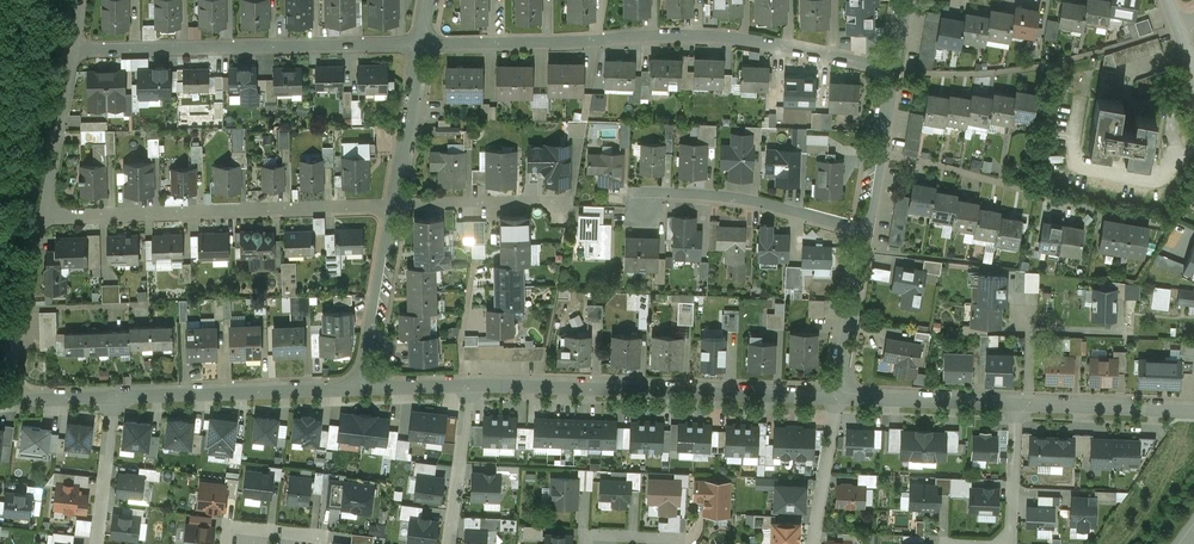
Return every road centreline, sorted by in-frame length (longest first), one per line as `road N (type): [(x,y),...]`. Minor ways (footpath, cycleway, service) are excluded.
road 1 (residential): [(892,71),(696,34),(422,45)]
road 2 (residential): [(469,383),(839,397)]
road 3 (residential): [(394,206),(42,212)]
road 4 (residential): [(422,45),(71,48)]
road 5 (residential): [(114,397),(366,389)]
road 6 (residential): [(642,210),(658,195),(709,196),(867,234)]
road 7 (residential): [(2,401),(42,212)]
road 8 (residential): [(366,389),(394,206)]
road 9 (residential): [(1016,404),(1193,412)]
road 10 (residential): [(839,397),(1016,404)]
road 11 (residential): [(42,212),(71,48)]
road 12 (residential): [(560,207),(394,206)]
road 13 (residential): [(867,234),(839,397)]
road 14 (residential): [(892,71),(867,234)]
road 15 (residential): [(394,206),(422,45)]
road 16 (residential): [(448,543),(469,383)]
road 17 (residential): [(812,543),(839,397)]
road 18 (residential): [(98,543),(114,397)]
road 19 (residential): [(1011,543),(1016,404)]

